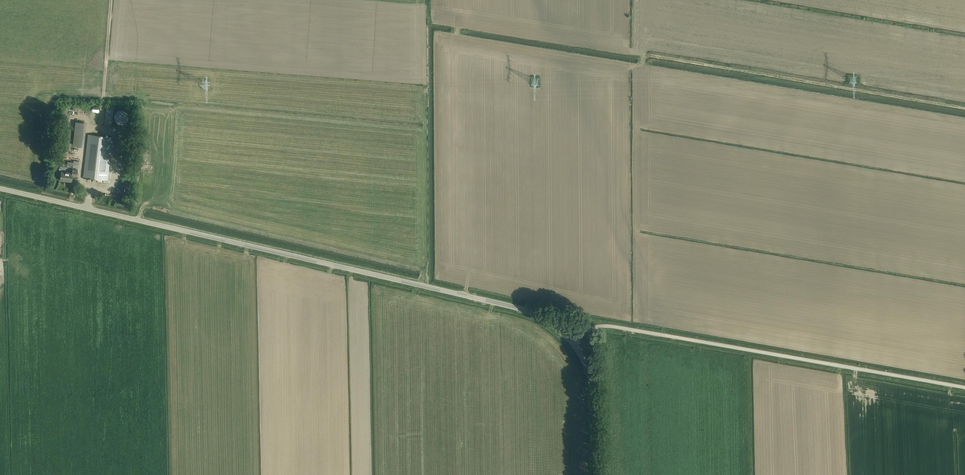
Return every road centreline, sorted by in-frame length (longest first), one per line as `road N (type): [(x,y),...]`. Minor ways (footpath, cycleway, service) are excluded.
road 1 (unclassified): [(571,341),(527,310),(0,188)]
road 2 (unclassified): [(964,387),(615,327),(571,341)]
road 3 (unclassified): [(596,474),(593,392),(571,341)]

